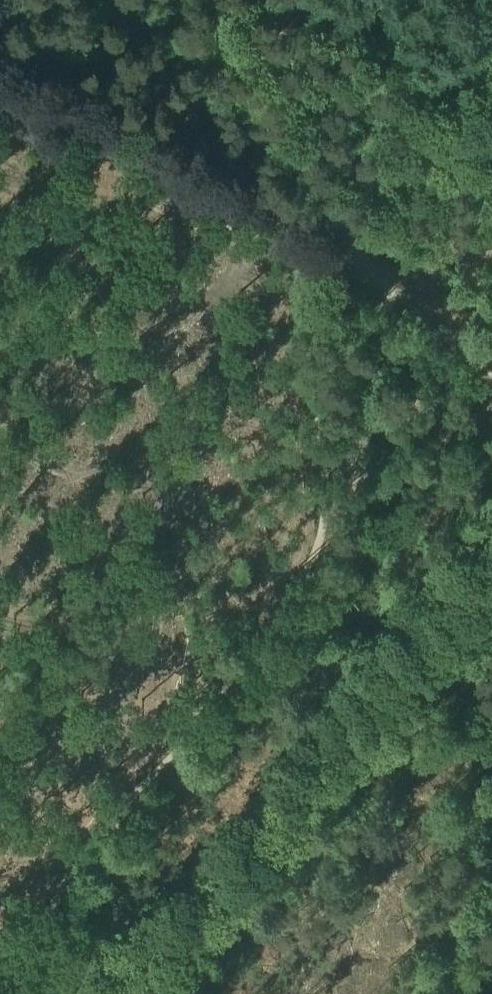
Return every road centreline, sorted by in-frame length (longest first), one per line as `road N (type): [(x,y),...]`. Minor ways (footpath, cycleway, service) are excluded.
road 1 (track): [(491,36),(378,173),(341,255),(356,511),(345,574),(261,690),(5,993)]
road 2 (track): [(491,370),(350,261),(247,199),(0,79)]

